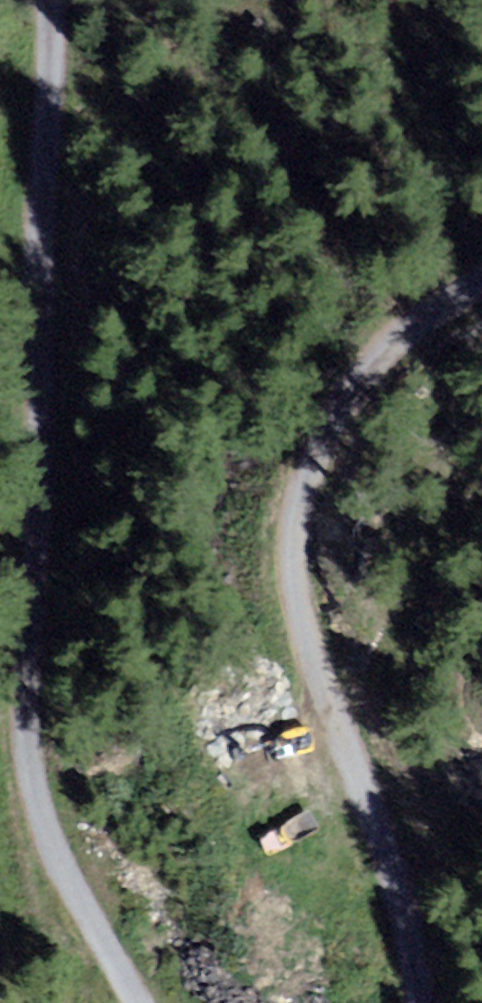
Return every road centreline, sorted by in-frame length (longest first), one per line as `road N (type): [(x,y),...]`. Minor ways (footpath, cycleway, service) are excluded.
road 1 (track): [(61,0),(70,108),(60,469),(31,735),(63,875),(143,1002)]
road 2 (track): [(432,1002),(421,905),(305,607),(308,487),(351,394),(404,326),(481,280)]

